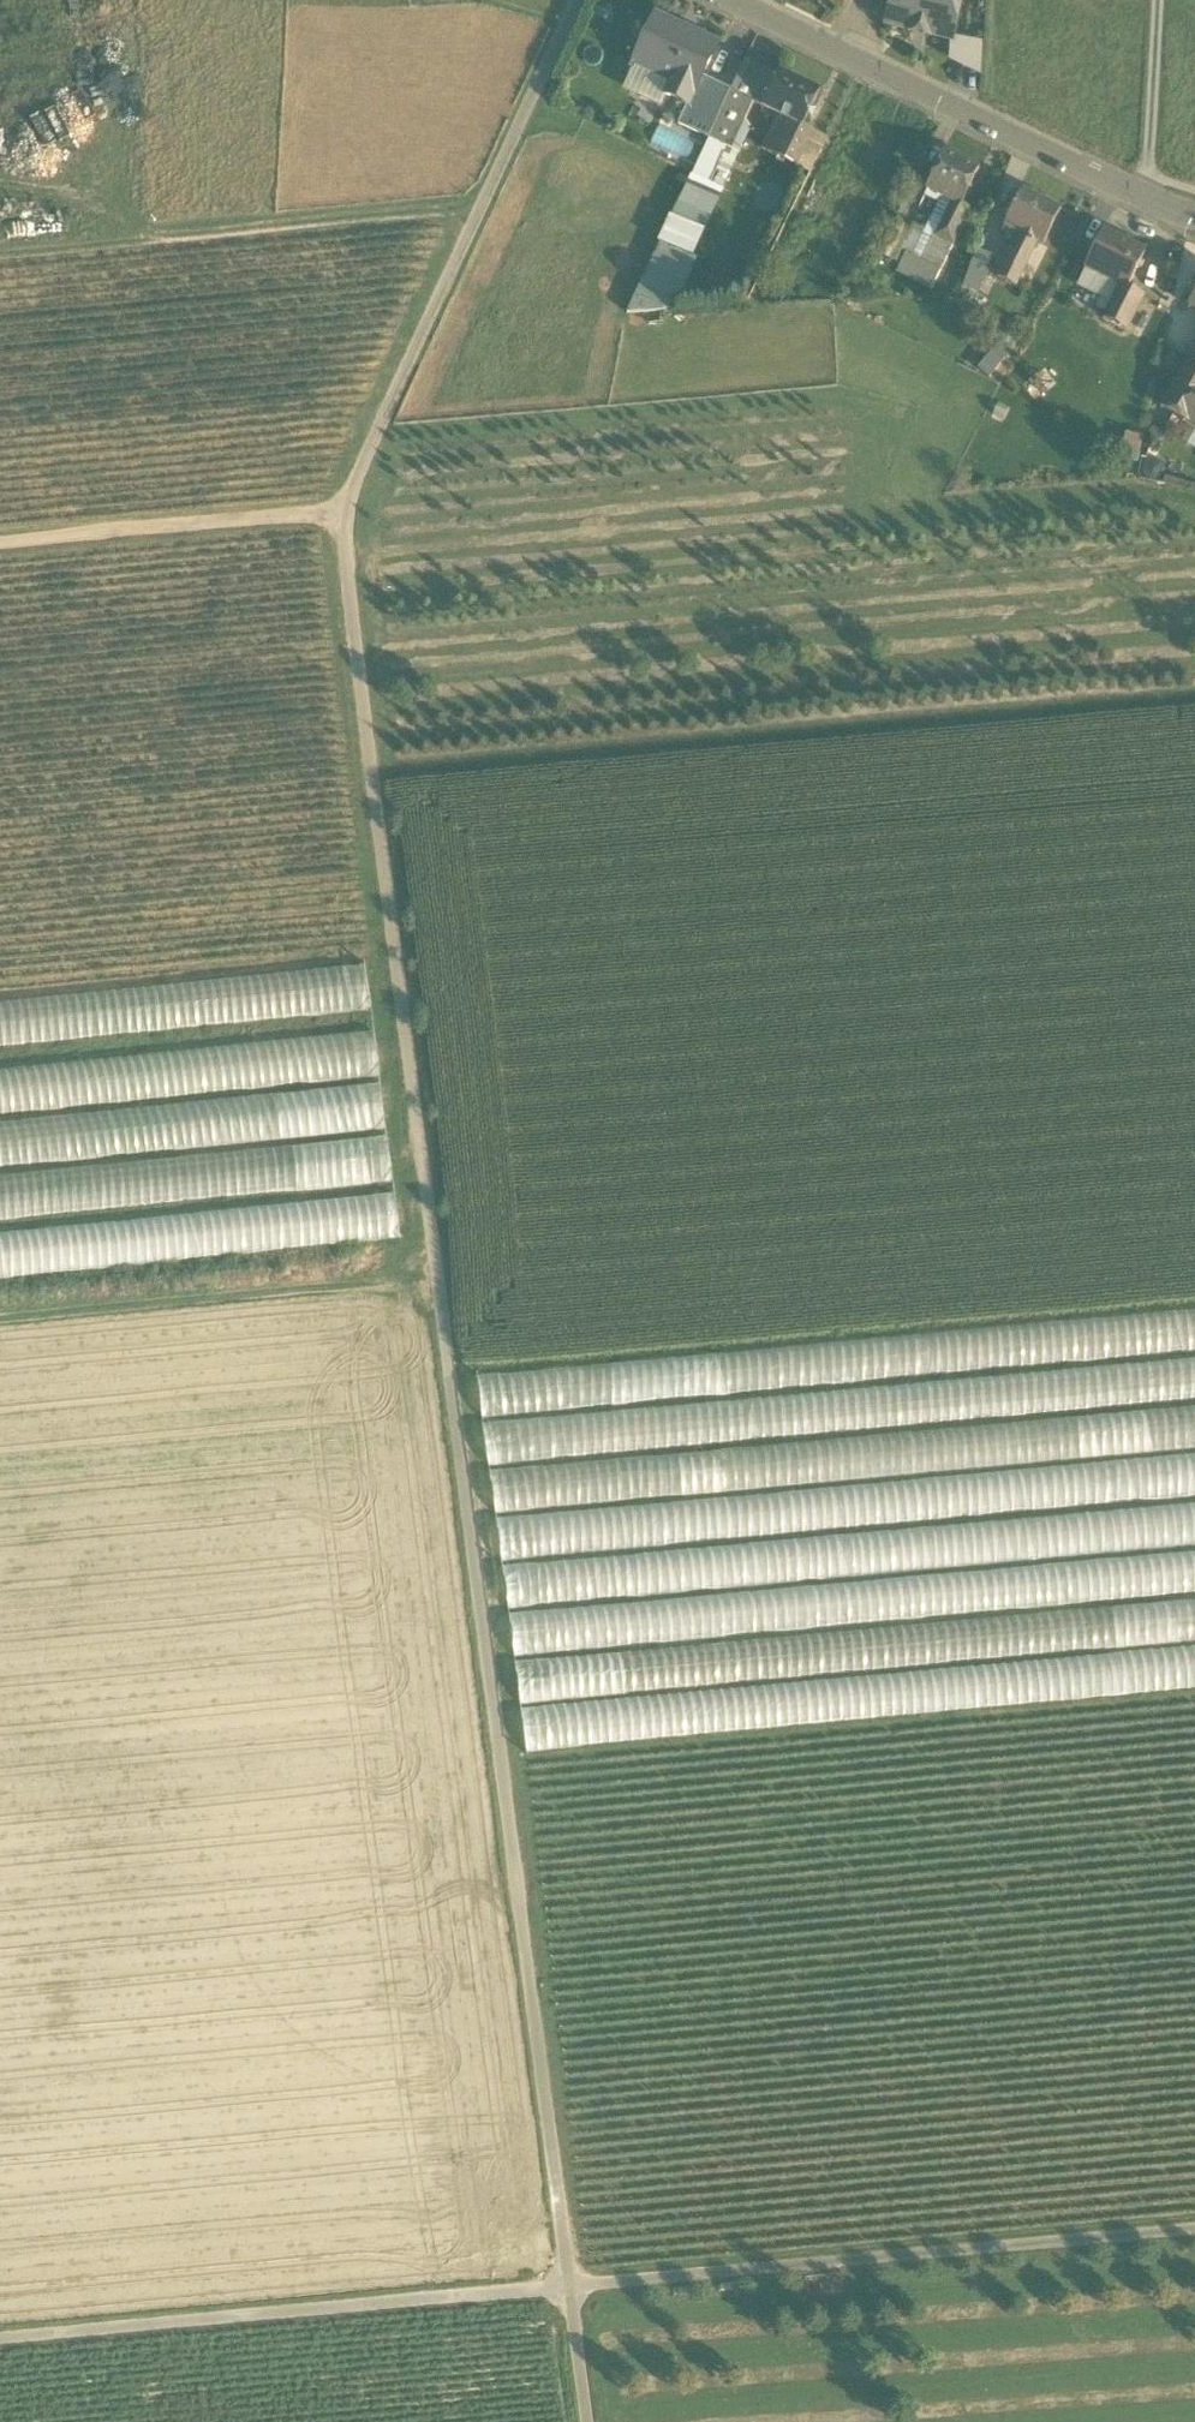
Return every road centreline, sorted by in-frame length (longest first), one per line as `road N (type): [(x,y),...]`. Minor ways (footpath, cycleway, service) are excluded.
road 1 (track): [(574,0),(341,514),(585,2421)]
road 2 (track): [(1194,2230),(0,2339)]
road 3 (unclassified): [(725,0),(1194,218)]
road 4 (track): [(466,237),(441,206),(0,247)]
road 5 (track): [(341,514),(0,548)]
road 6 (track): [(1143,195),(1157,0)]

